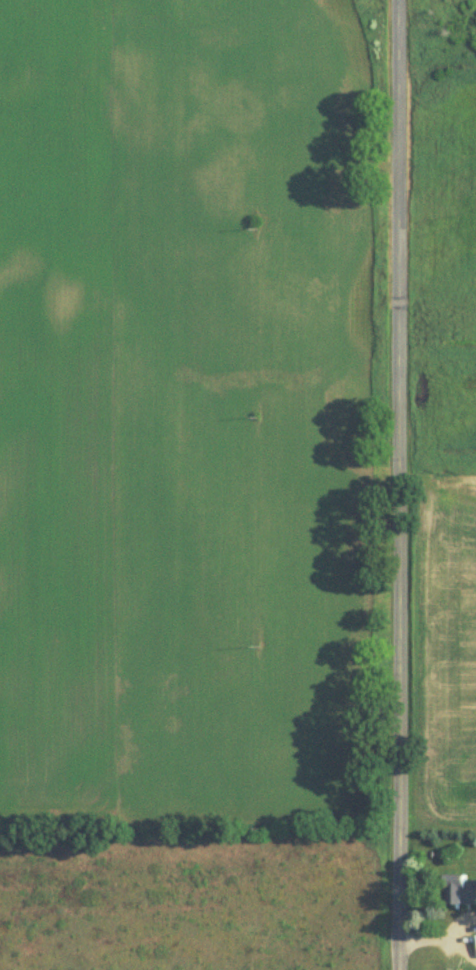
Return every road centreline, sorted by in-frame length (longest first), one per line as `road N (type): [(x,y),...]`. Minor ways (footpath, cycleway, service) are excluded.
road 1 (residential): [(410,969),(403,0)]

